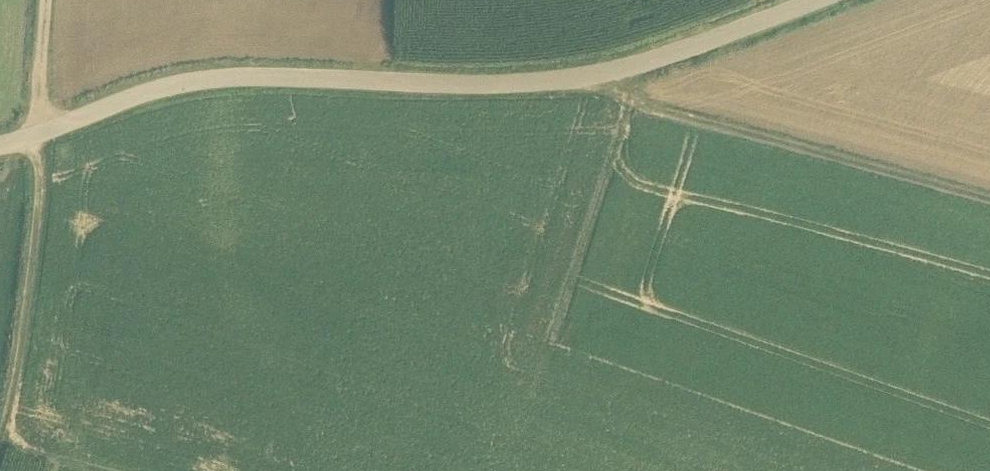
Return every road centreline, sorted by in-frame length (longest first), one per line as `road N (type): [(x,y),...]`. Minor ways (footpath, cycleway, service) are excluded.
road 1 (unclassified): [(41,134),(167,88),(236,77),(509,85),(596,76),(824,0)]
road 2 (track): [(47,0),(40,195),(18,371),(0,445)]
road 3 (track): [(989,203),(619,100),(596,76)]

